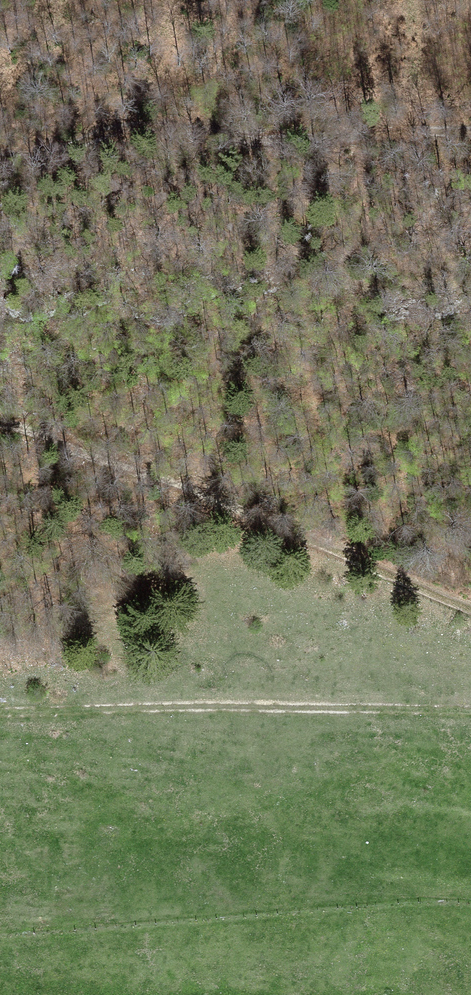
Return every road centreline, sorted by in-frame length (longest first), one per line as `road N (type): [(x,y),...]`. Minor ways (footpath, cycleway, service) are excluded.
road 1 (track): [(0,432),(55,442),(470,611)]
road 2 (track): [(470,136),(266,136),(0,153)]
road 3 (track): [(0,712),(151,706),(470,714)]

